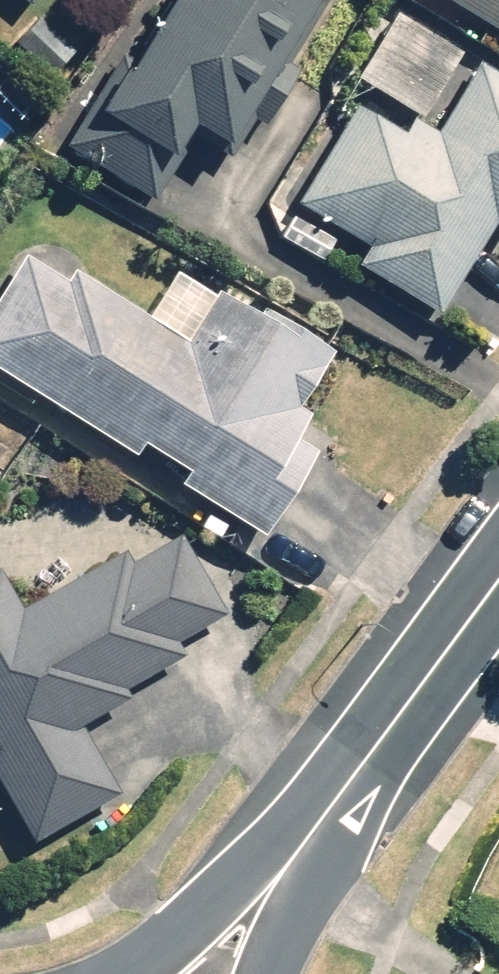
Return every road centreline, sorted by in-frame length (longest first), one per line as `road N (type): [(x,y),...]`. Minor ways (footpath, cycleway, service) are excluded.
road 1 (tertiary): [(311,834),(498,574)]
road 2 (tertiary): [(129,973),(311,834)]
road 3 (tertiary): [(311,834),(248,973)]

